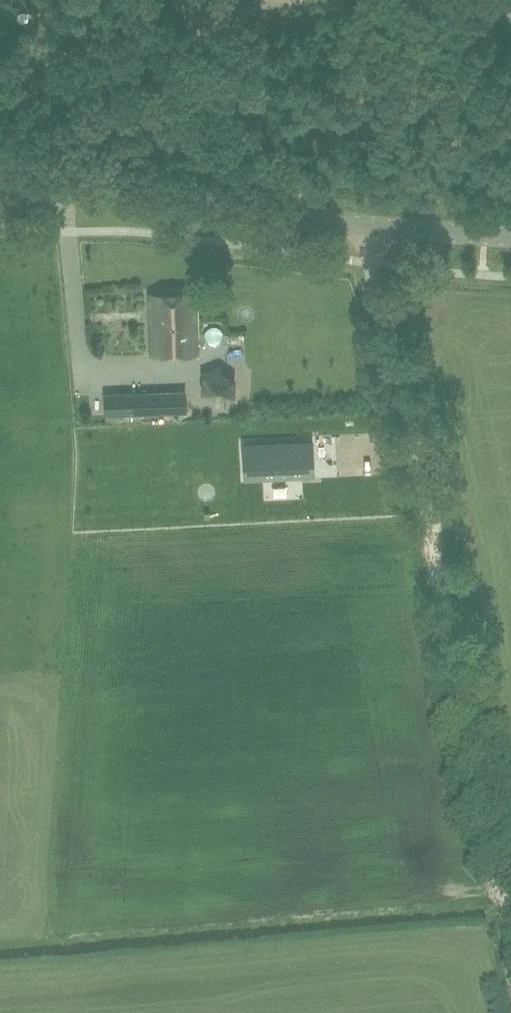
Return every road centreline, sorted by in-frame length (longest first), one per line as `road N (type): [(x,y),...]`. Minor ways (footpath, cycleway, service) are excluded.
road 1 (track): [(373,265),(510,953)]
road 2 (tertiary): [(0,179),(368,226),(510,235)]

